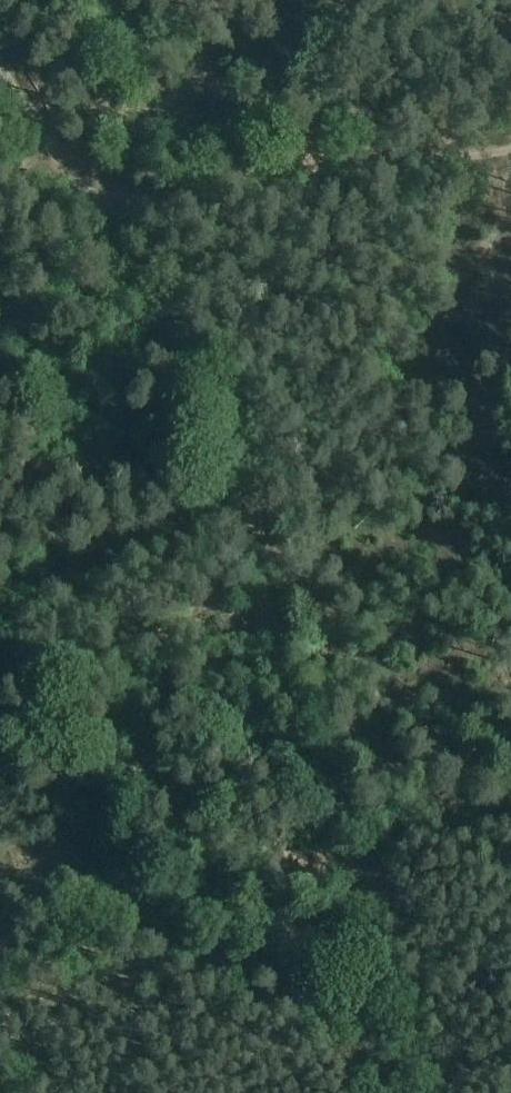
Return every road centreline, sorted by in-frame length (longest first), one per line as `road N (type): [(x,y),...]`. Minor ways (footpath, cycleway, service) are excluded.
road 1 (track): [(77,186),(208,398),(288,695)]
road 2 (track): [(510,148),(128,199),(77,186)]
road 3 (track): [(288,695),(384,1092)]
road 4 (track): [(77,186),(0,67)]

